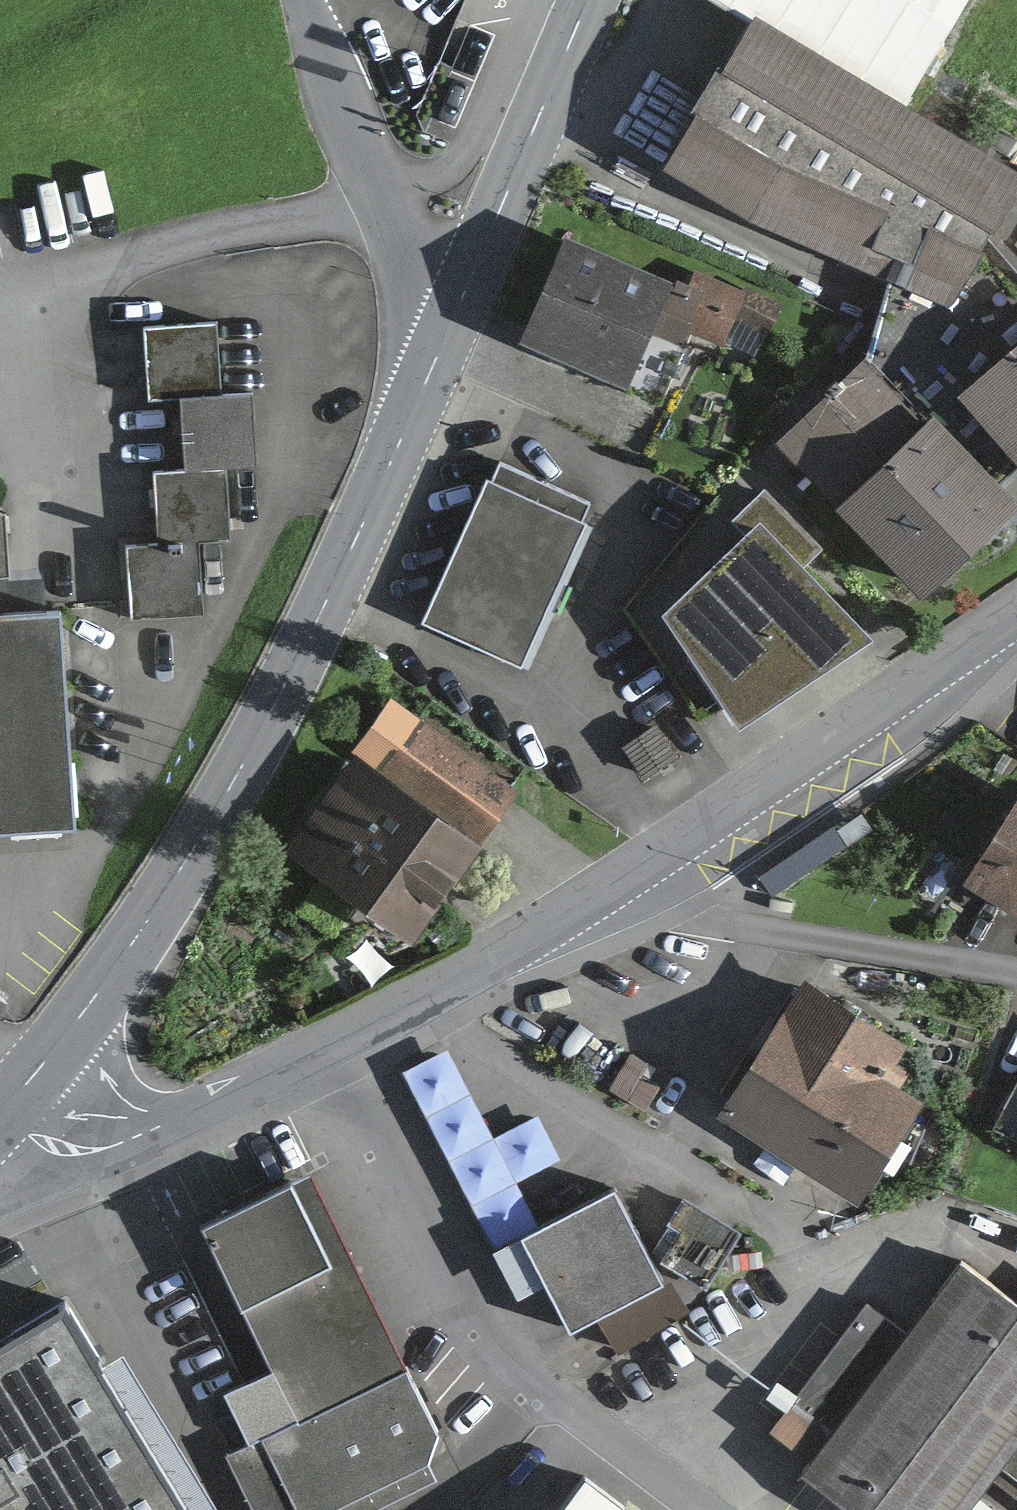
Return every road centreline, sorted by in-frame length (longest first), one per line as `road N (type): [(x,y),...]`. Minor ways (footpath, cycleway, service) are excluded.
road 1 (secondary): [(463,294),(237,777),(158,909),(5,1113)]
road 2 (residential): [(335,1039),(449,1289),(487,1340),(698,1509)]
road 3 (unclassified): [(639,867),(1016,607)]
road 4 (residential): [(639,867),(698,911),(757,930),(1016,973)]
road 5 (unclassified): [(5,1113),(52,1145),(115,1146),(335,1039)]
road 6 (unclassified): [(335,1039),(430,992),(639,867)]
road 7 (residential): [(306,0),(407,236),(463,294)]
road 8 (secondary): [(587,0),(463,294)]

